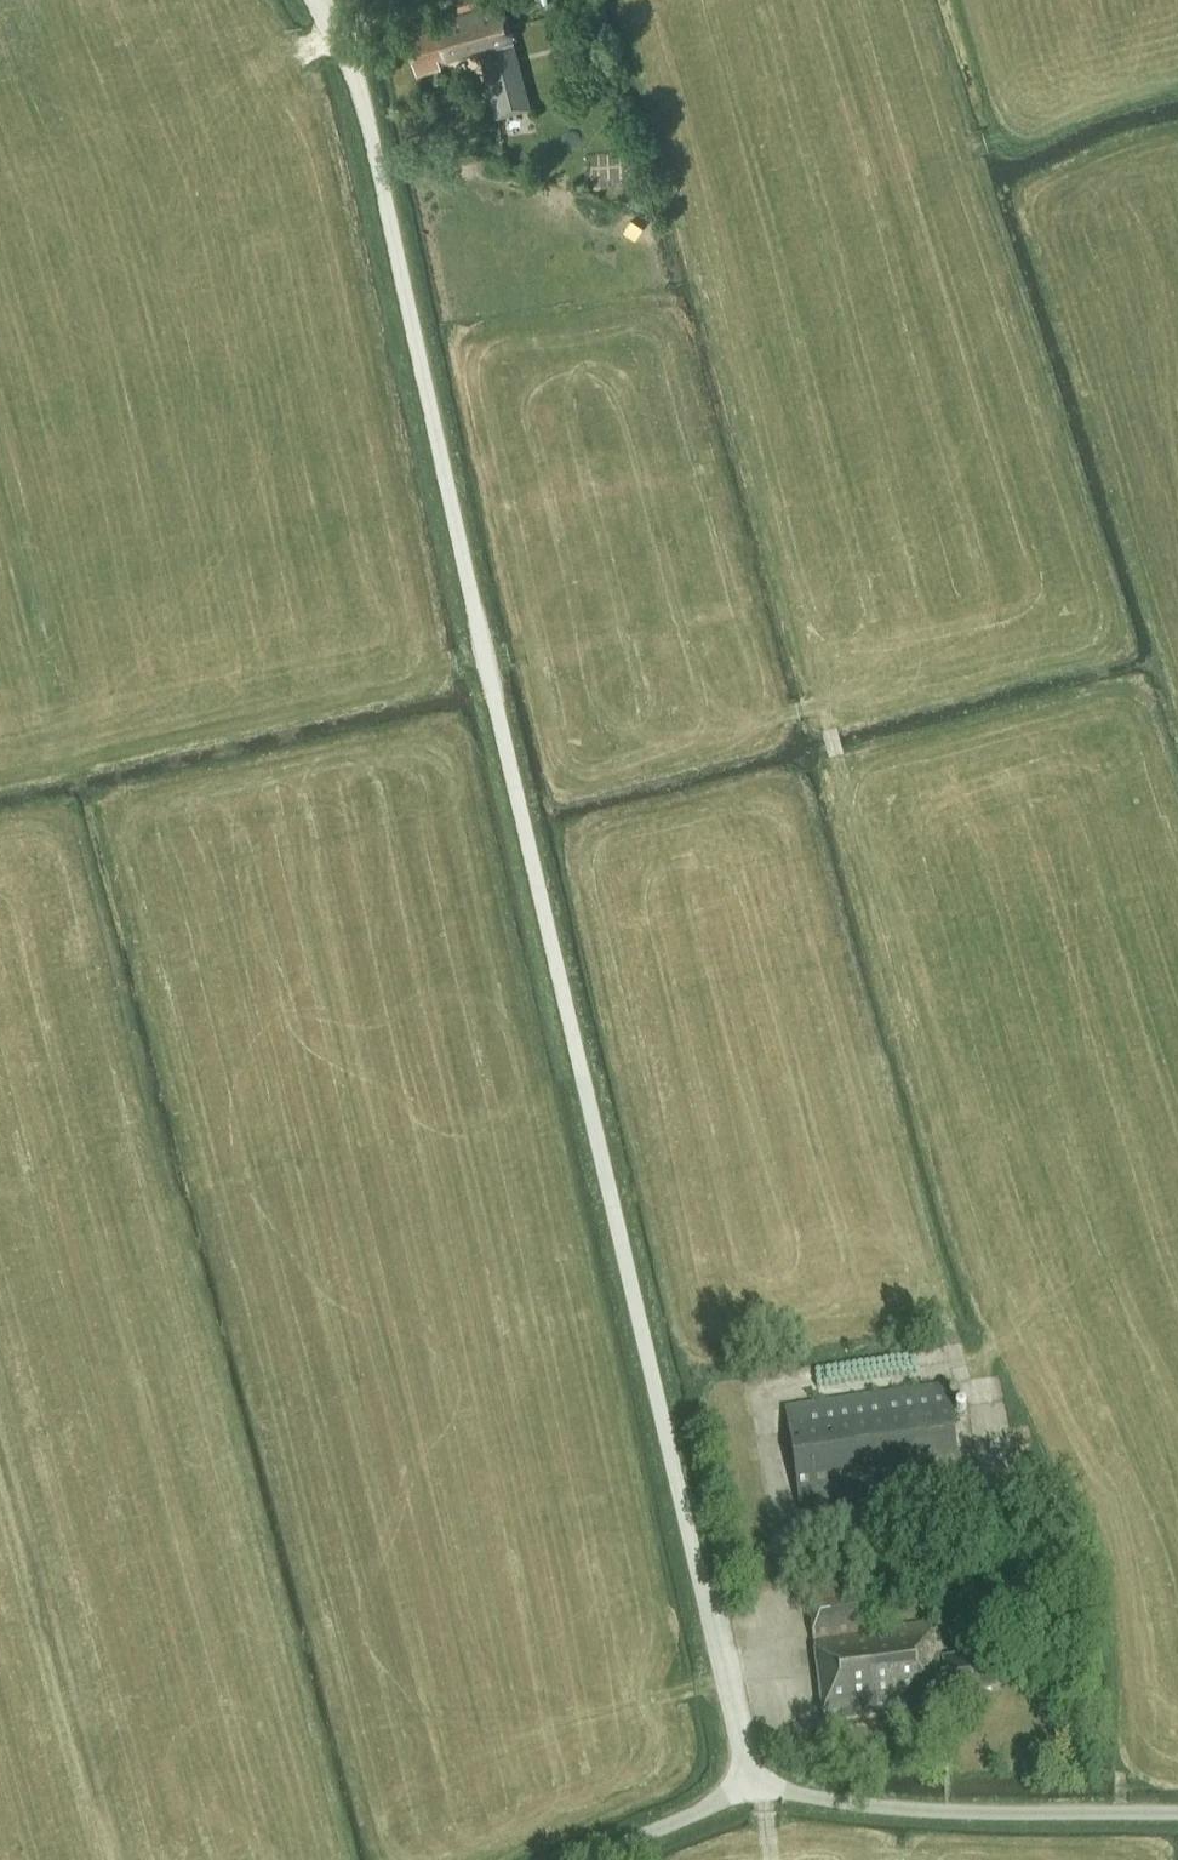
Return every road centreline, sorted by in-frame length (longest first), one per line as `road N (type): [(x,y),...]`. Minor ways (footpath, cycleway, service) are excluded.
road 1 (unclassified): [(751,1779),(339,36),(321,0)]
road 2 (unclassified): [(1177,1811),(927,1801),(751,1779)]
road 3 (unclassified): [(559,1859),(751,1779)]

